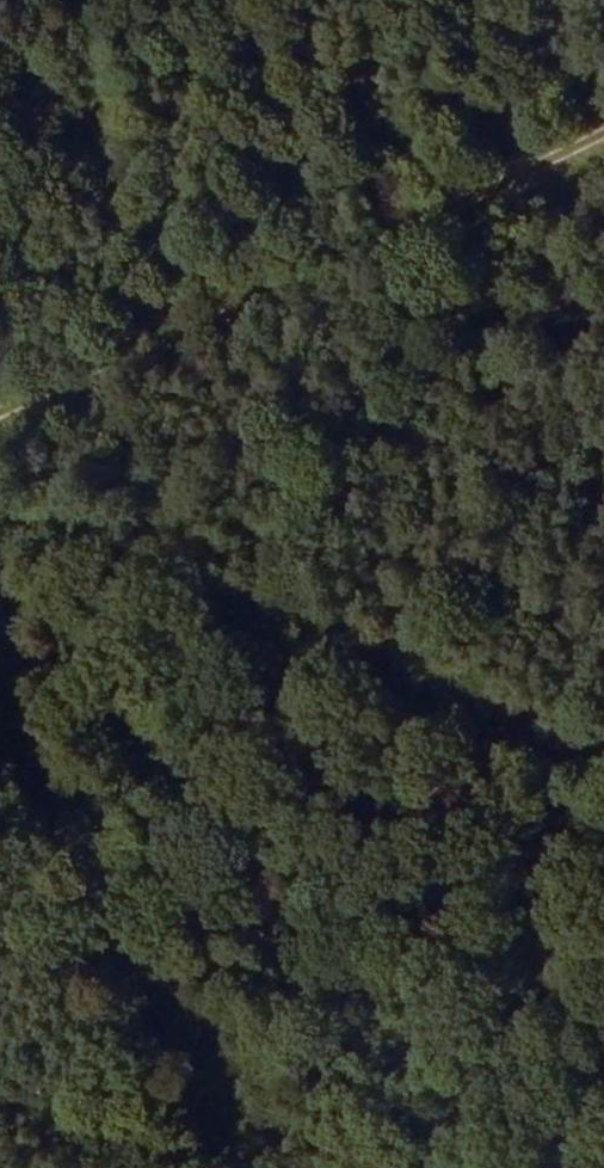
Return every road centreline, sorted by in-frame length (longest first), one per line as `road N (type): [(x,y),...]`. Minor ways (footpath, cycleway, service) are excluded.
road 1 (track): [(0,424),(603,131)]
road 2 (track): [(603,765),(0,516)]
road 3 (track): [(0,668),(253,1167)]

